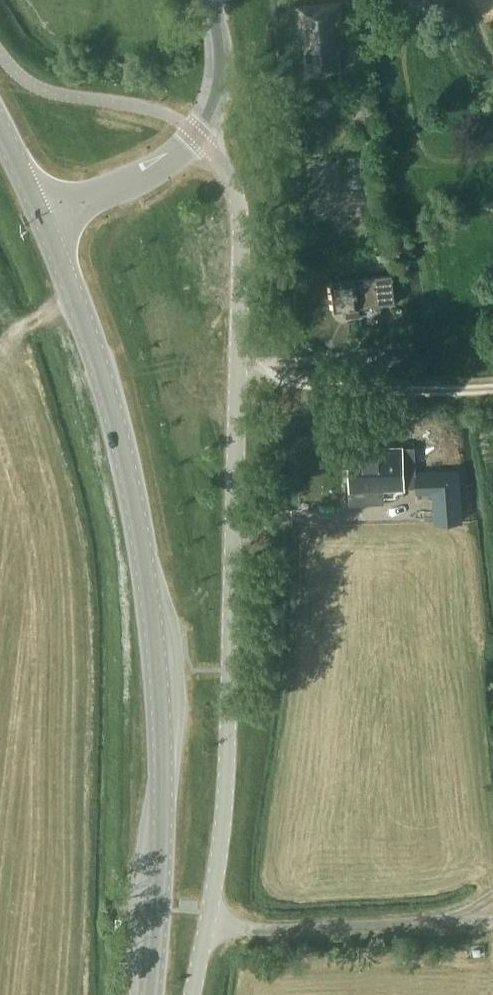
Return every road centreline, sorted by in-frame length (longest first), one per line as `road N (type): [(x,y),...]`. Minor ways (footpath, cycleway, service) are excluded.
road 1 (unclassified): [(192,994),(229,755),(242,237),(233,186),(199,137)]
road 2 (primary): [(153,994),(159,730),(146,582),(115,427),(42,221)]
road 3 (secondary): [(42,221),(152,171),(199,137)]
road 4 (secondary): [(199,137),(220,84),(208,0)]

